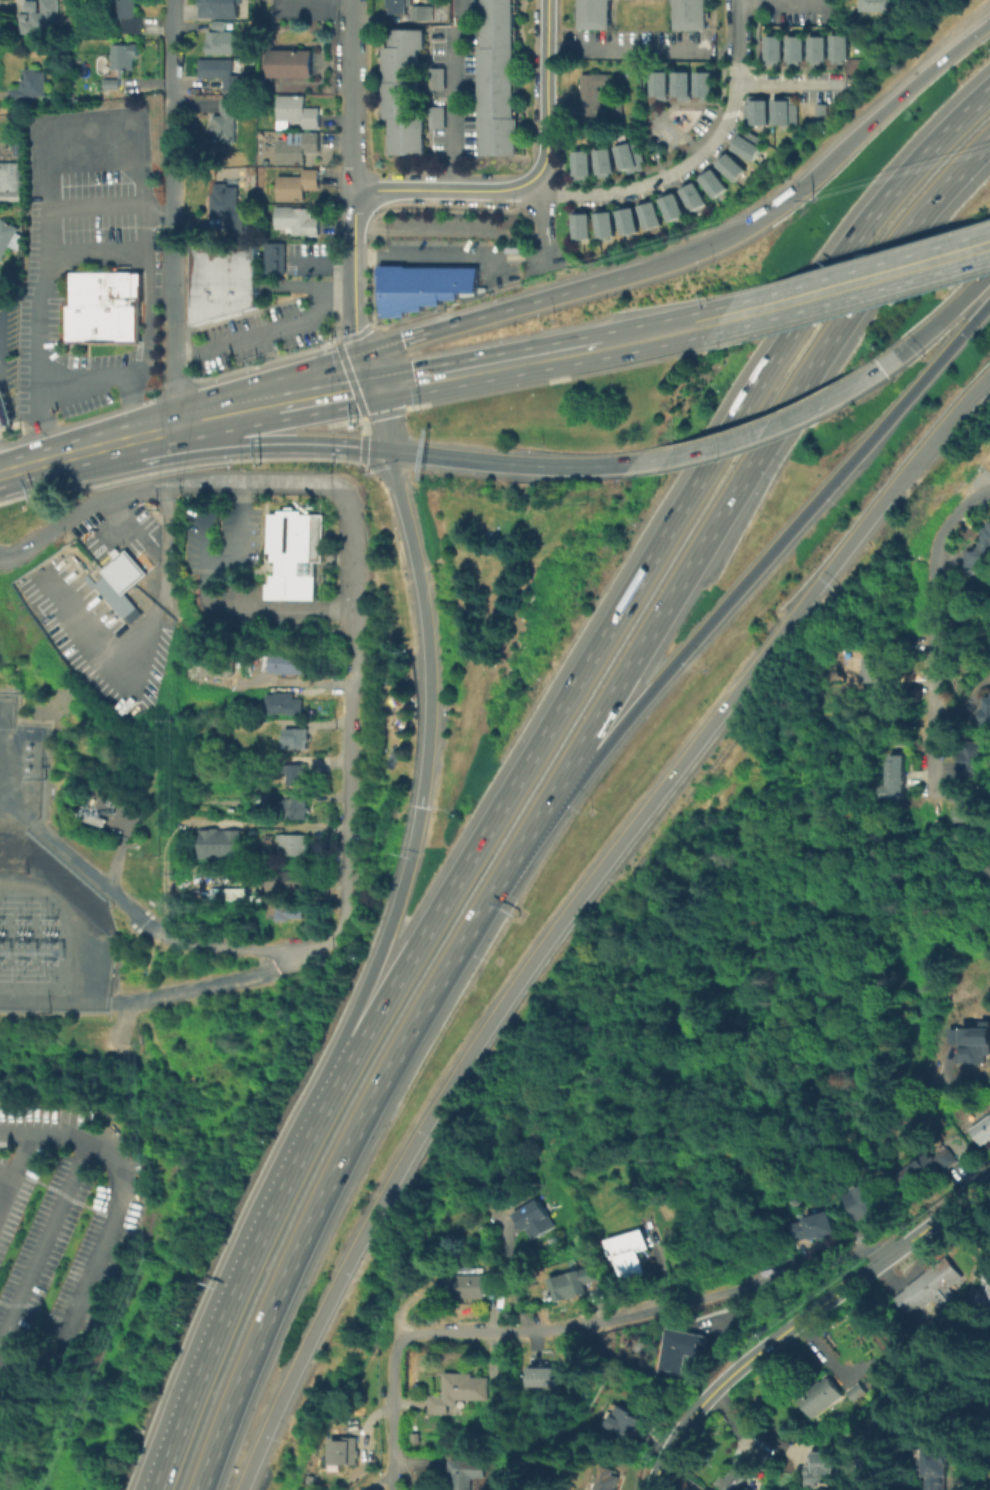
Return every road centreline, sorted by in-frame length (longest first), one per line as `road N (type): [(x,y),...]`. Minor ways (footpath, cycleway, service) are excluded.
road 1 (motorway): [(238,1489),(335,1282),(480,1033),(835,557),(989,381)]
road 2 (motorway): [(989,93),(866,226),(790,335),(334,1084)]
road 3 (motorway): [(550,801),(846,317),(911,228),(989,141)]
road 4 (motorway): [(197,1489),(315,1206),(550,801)]
road 5 (motorway): [(550,801),(989,305)]
road 6 (residential): [(890,1257),(856,1251),(610,1322),(540,1334),(417,1334),(400,1342)]
road 7 (tertiary): [(989,1184),(721,1381),(681,1428),(652,1489)]
road 8 (motorway): [(334,1084),(203,1356),(154,1489)]
road 9 (motorway): [(375,383),(424,614),(426,768)]
road 10 (residential): [(986,491),(953,514),(936,560),(934,793)]
road 11 (residential): [(171,0),(174,317)]
road 12 (motorway): [(989,25),(761,220)]
road 13 (motorway): [(647,271),(362,350)]
road 14 (motorway): [(421,807),(403,892),(334,1084)]
road 15 (motorway): [(631,464),(793,419),(898,357)]
road 16 (primary): [(989,247),(718,320)]
road 17 (residential): [(352,672),(343,917)]
road 18 (motorway): [(388,451),(538,467),(631,464)]
road 19 (primary): [(600,346),(375,383)]
road 20 (motorway): [(165,428),(197,445),(364,448)]
road 21 (motorway): [(362,350),(185,423)]
road 22 (residential): [(352,0),(353,191)]
road 23 (residential): [(165,481),(105,497),(27,550),(0,557)]
road 24 (tertiary): [(534,180),(502,192),(353,191)]
road 25 (tertiary): [(548,0),(547,149),(534,180)]
road 26 (residential): [(344,492),(354,527),(352,672)]
road 27 (residential): [(344,492),(316,484),(165,481)]
road 28 (primary): [(0,473),(165,428)]
road 29 (tertiary): [(353,191),(353,303),(362,350)]
road 30 (residential): [(400,1342),(392,1489)]
road 31 (motorway): [(761,220),(647,271)]
road 32 (motorway): [(898,357),(989,272)]
road 33 (primary): [(253,407),(375,383)]
road 34 (primary): [(718,320),(600,346)]

